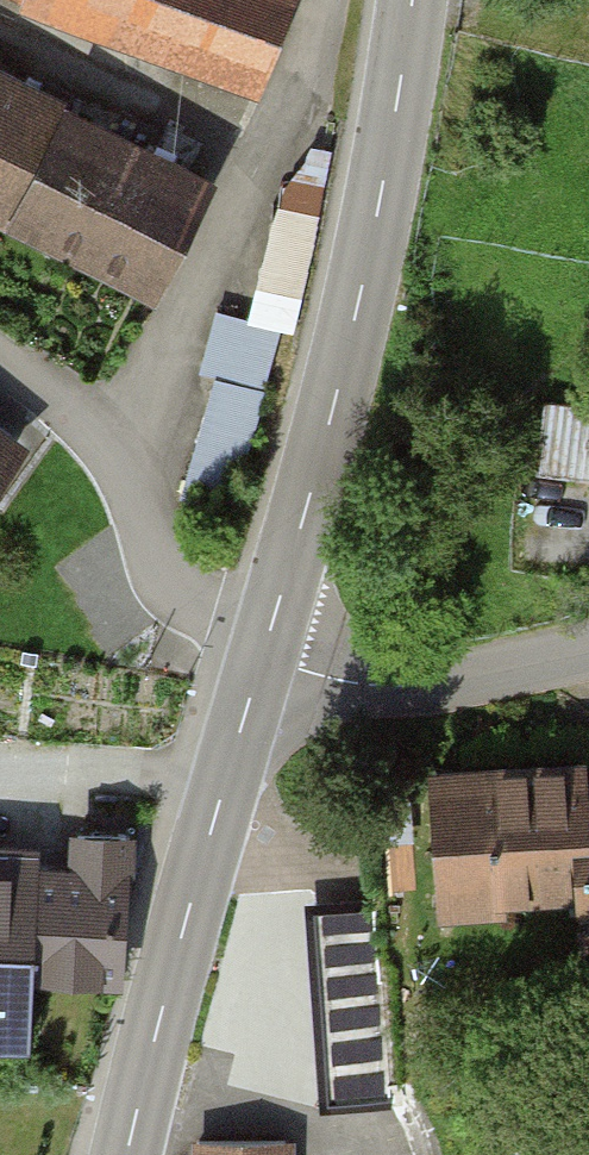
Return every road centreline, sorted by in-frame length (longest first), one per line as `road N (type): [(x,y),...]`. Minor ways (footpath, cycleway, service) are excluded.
road 1 (tertiary): [(411,0),(361,286),(261,654)]
road 2 (tertiary): [(261,654),(124,1154)]
road 3 (track): [(0,351),(72,412),(121,470),(153,548),(191,608),(261,654)]
road 4 (unclassified): [(588,649),(353,685),(261,654)]

